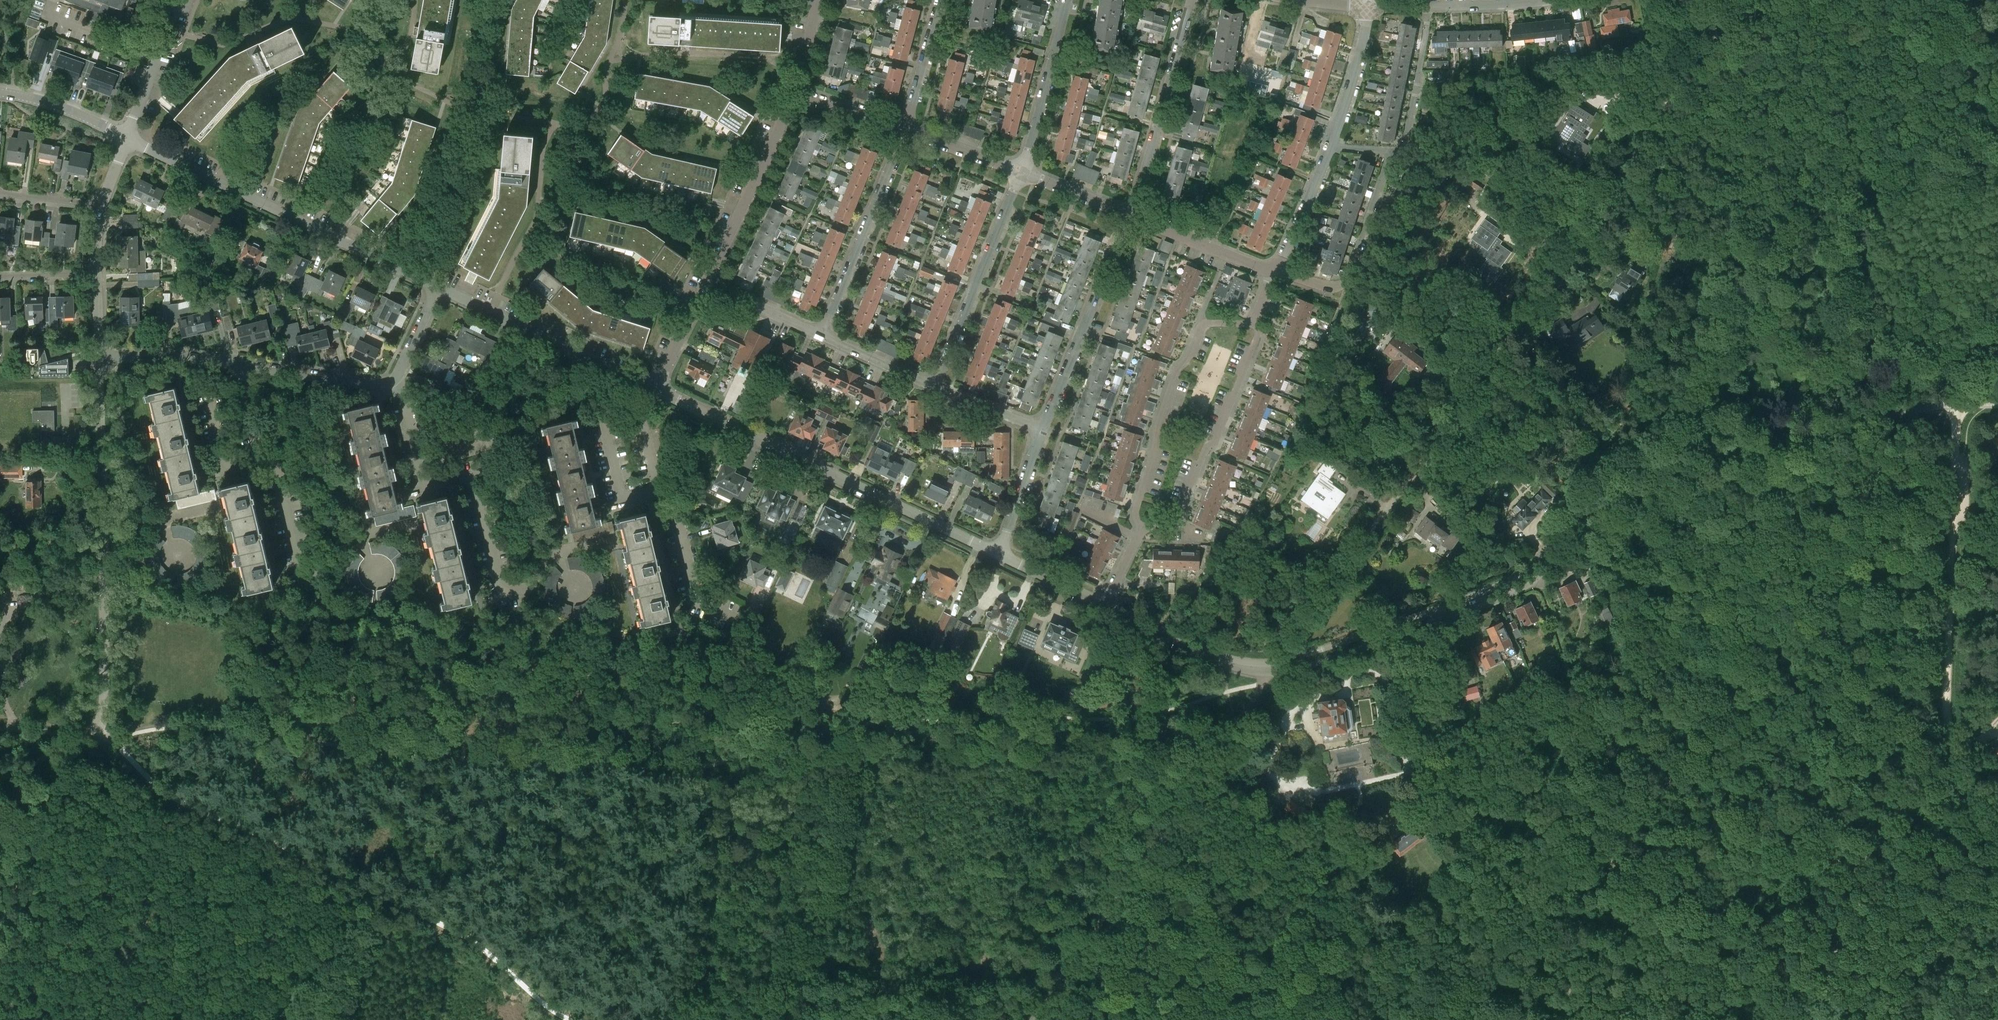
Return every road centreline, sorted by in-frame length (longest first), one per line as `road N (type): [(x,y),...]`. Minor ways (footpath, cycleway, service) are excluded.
road 1 (unclassified): [(1722,0),(1645,146),(1276,669)]
road 2 (unclassified): [(1600,507),(1712,464),(1876,418),(1997,403)]
road 3 (residential): [(617,538),(556,553),(528,588),(504,592),(473,476),(424,481),(392,381)]
road 4 (track): [(1997,848),(1971,803),(1947,713),(1956,470)]
road 5 (unclassified): [(997,554),(655,390)]
road 6 (unclassified): [(1276,669),(1316,663),(1516,593),(1600,507)]
road 7 (unclassified): [(1600,507),(1503,583),(1276,669)]
road 8 (residential): [(419,522),(361,537),(326,575),(304,576),(278,473),(260,458),(241,365)]
road 9 (unclassified): [(438,287),(127,138)]
road 10 (residential): [(655,390),(643,423),(658,492),(676,508),(698,600),(738,621)]
road 11 (residential): [(1138,529),(1135,512),(1177,370),(1202,324),(1252,321)]
road 12 (residential): [(1252,321),(1257,336),(1177,519),(1138,529)]
road 13 (unclassified): [(655,390),(438,287)]
road 14 (residential): [(104,594),(99,358)]
road 15 (residential): [(934,387),(1021,172)]
road 16 (residential): [(1042,430),(1129,215)]
road 17 (residential): [(1129,215),(1192,0)]
road 18 (residential): [(821,335),(903,130)]
road 19 (residential): [(1276,272),(1327,286),(1347,280),(1385,166),(1398,151)]
road 20 (residential): [(707,282),(795,92)]
road 21 (unclassified): [(81,737),(14,724),(1,690),(0,598)]
road 22 (unclassified): [(1276,669),(1224,660),(1103,604)]
road 23 (residential): [(1021,172),(1067,0)]
road 24 (unclassified): [(81,737),(100,734),(104,594)]
road 25 (residential): [(1276,272),(1129,215)]
road 26 (residential): [(392,381),(241,365)]
road 27 (residential): [(1398,151),(1429,5)]
road 28 (residential): [(127,138),(178,0)]
road 29 (residential): [(1334,145),(1370,7)]
road 30 (residential): [(241,365),(99,358)]
road 31 (residential): [(1276,272),(1334,145)]
road 32 (unclassified): [(127,138),(0,92)]
road 33 (residential): [(903,130),(939,0)]
road 34 (residential): [(997,554),(1042,430)]
road 35 (residential): [(1429,5),(1558,0)]
road 36 (residential): [(821,335),(707,282)]
road 37 (residential): [(1021,172),(903,130)]
road 38 (residential): [(934,387),(821,335)]

